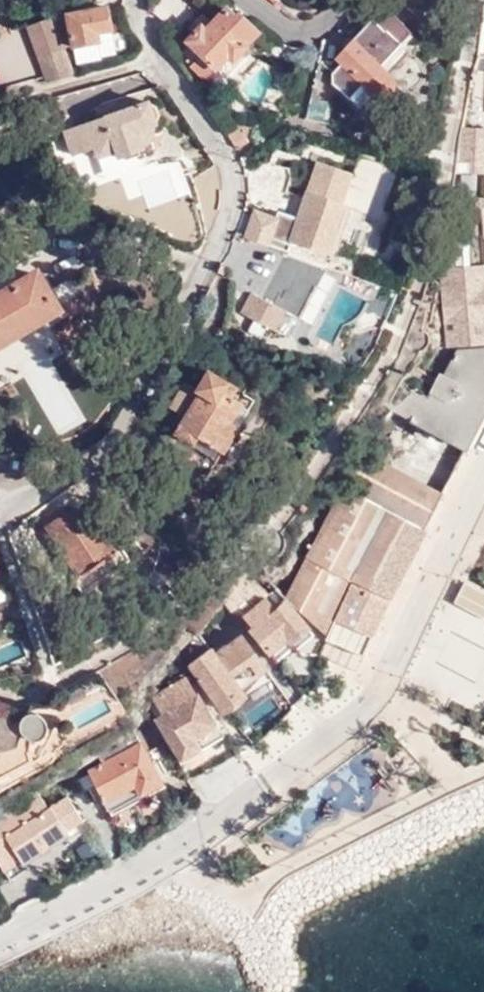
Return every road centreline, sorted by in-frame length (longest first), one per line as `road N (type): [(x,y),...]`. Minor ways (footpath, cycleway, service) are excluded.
road 1 (residential): [(483,510),(434,629),(379,708),(192,838),(0,940)]
road 2 (residential): [(132,0),(150,47),(234,178),(226,235),(139,411),(81,474),(0,500)]

